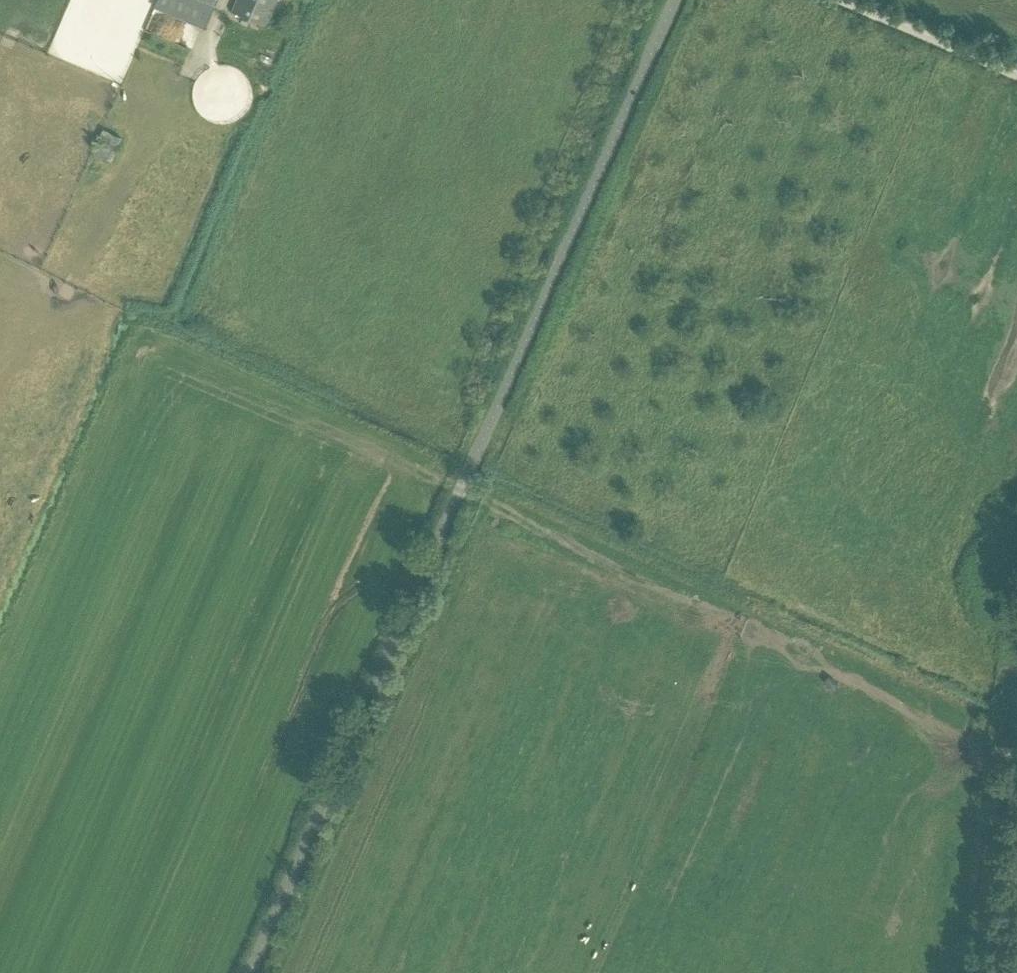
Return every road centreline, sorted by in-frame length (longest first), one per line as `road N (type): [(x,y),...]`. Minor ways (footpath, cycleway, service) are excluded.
road 1 (track): [(1016,69),(858,0)]

